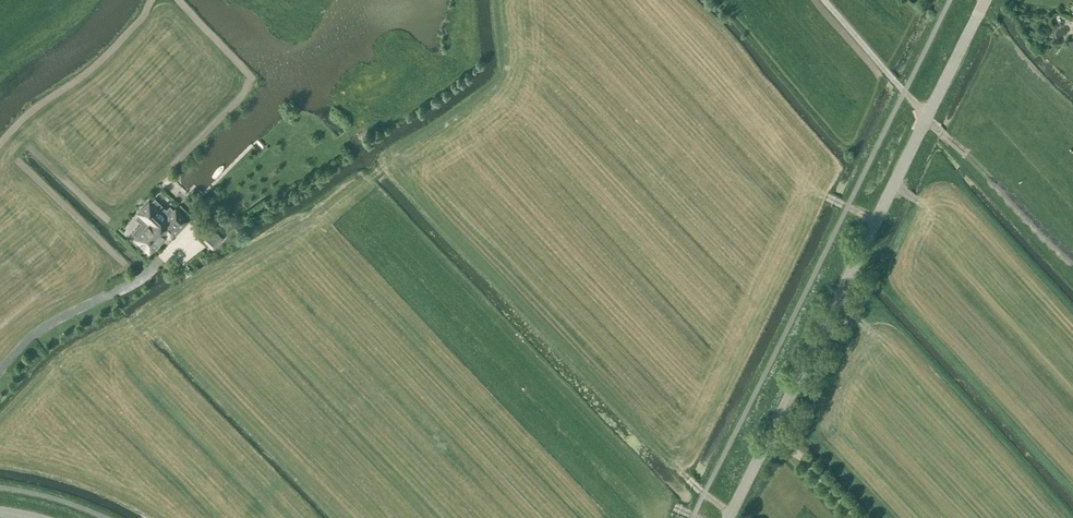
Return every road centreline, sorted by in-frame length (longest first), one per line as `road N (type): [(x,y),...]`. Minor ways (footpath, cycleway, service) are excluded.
road 1 (track): [(732,513),(704,494),(396,174),(406,148),(498,78),(505,65),(498,0)]
road 2 (tertiary): [(730,517),(986,0)]

